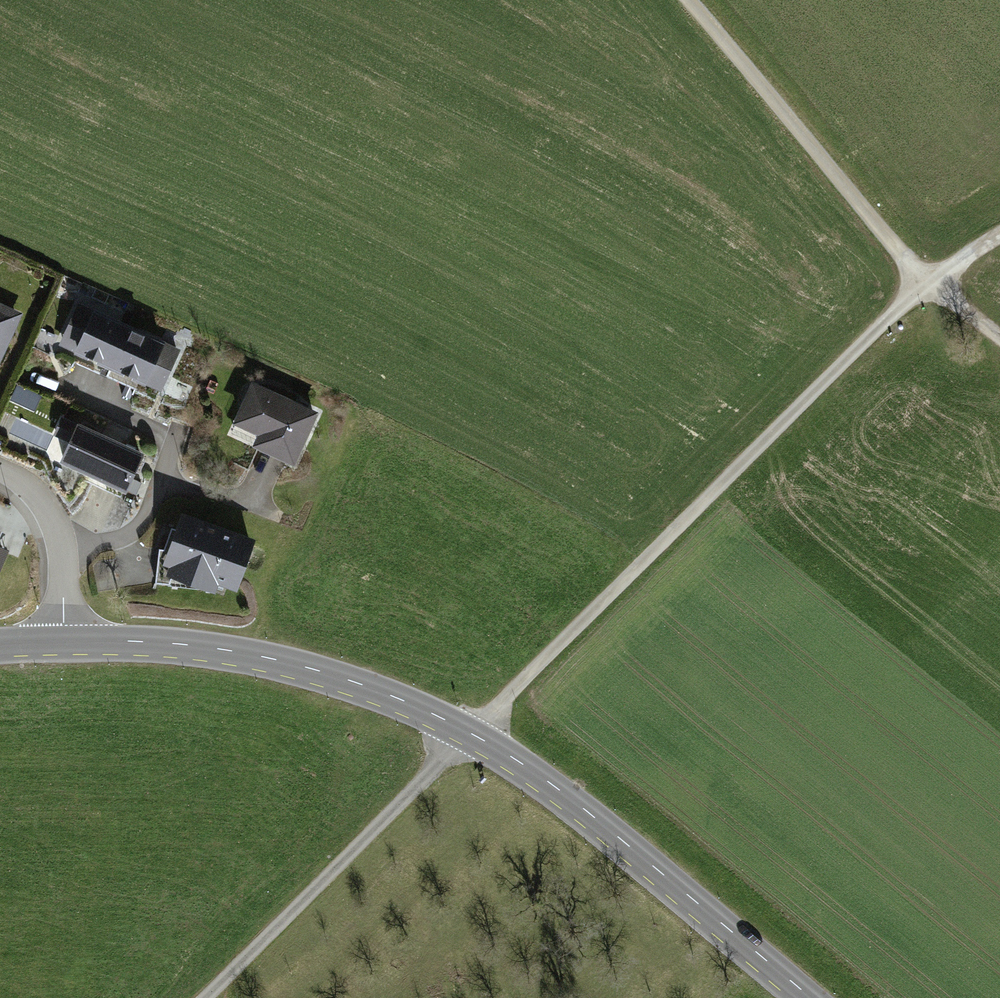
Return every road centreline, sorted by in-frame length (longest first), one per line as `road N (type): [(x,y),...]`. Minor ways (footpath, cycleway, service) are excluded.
road 1 (tertiary): [(64,640),(246,652),(405,700),(548,781),(812,997)]
road 2 (track): [(931,282),(476,736)]
road 3 (track): [(689,0),(931,282)]
road 4 (track): [(212,997),(476,736)]
road 5 (residential): [(64,640),(63,548),(43,502),(0,472)]

